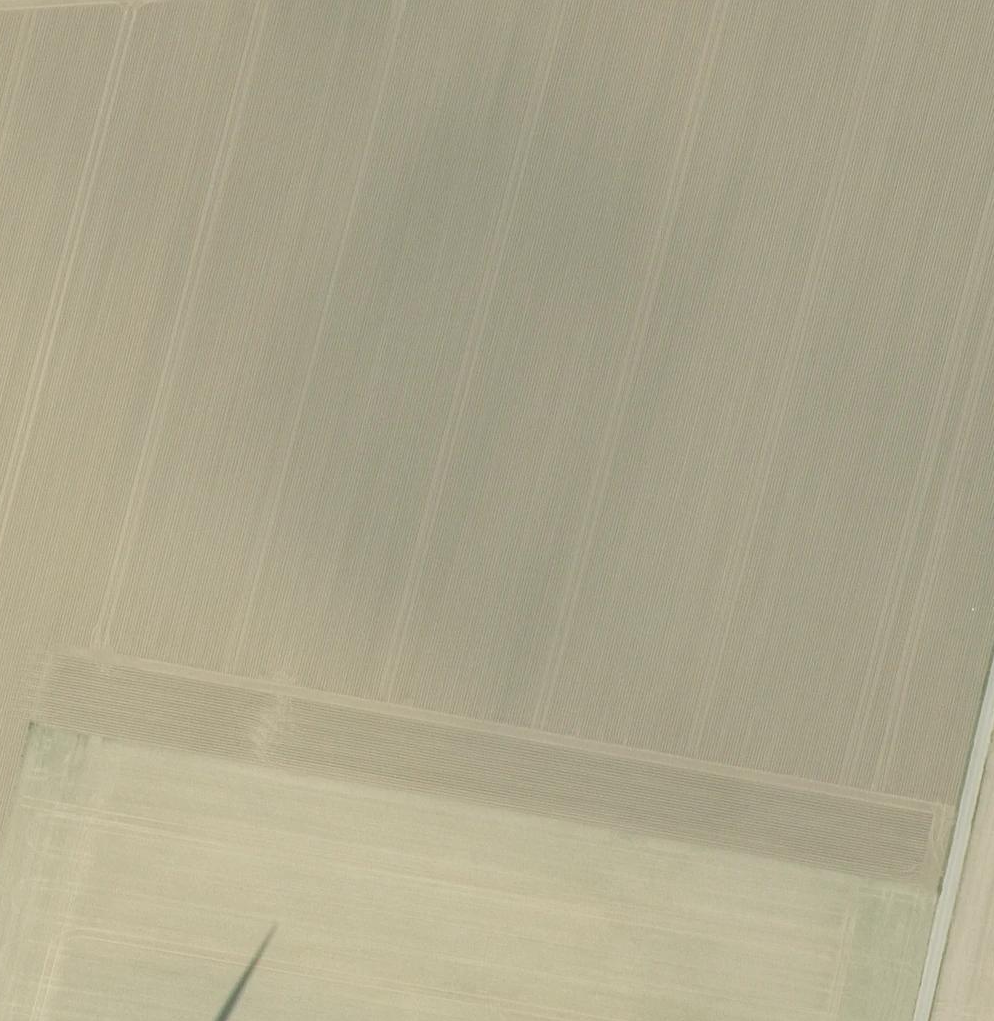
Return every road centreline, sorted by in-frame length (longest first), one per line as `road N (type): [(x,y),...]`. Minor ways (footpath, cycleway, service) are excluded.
road 1 (unclassified): [(993,714),(928,1020)]

